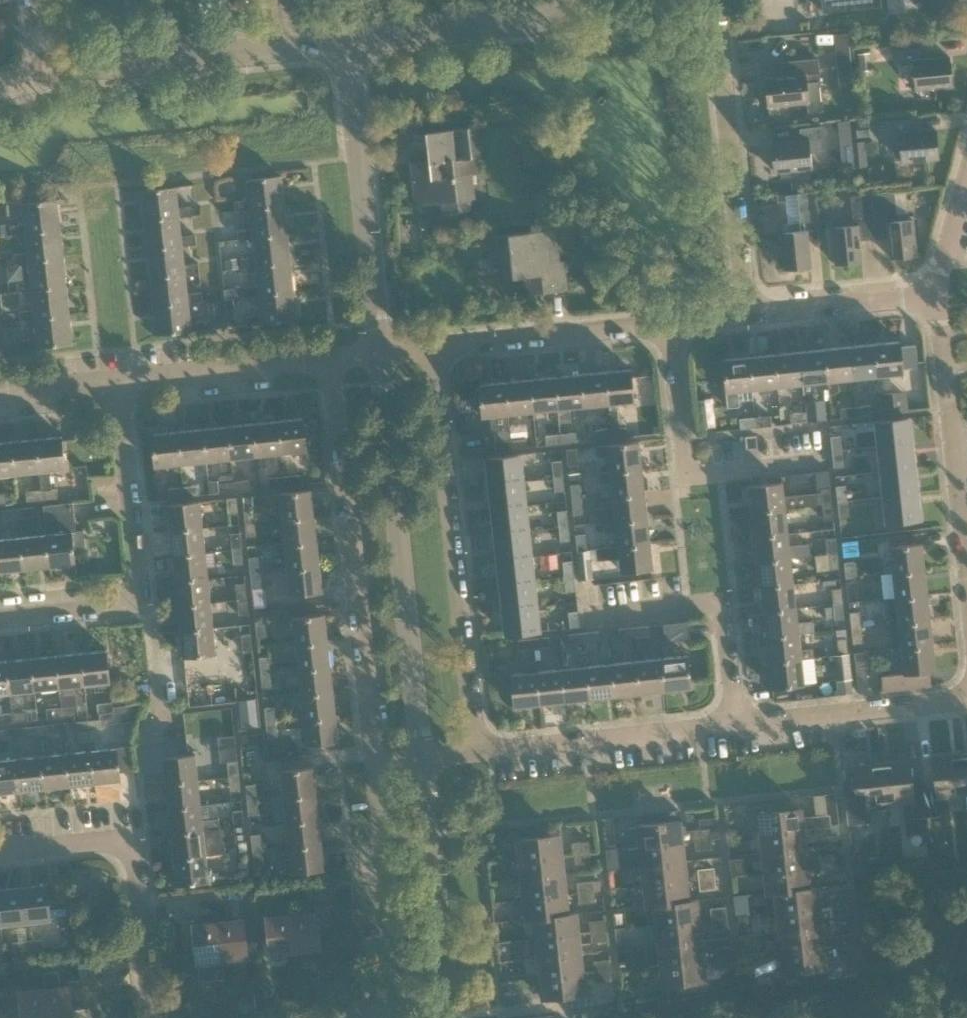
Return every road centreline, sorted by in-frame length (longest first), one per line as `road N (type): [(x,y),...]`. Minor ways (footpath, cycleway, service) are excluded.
road 1 (unclassified): [(421,756),(375,352)]
road 2 (residential): [(482,749),(445,345)]
road 3 (residential): [(375,760),(324,359)]
road 4 (residential): [(0,621),(144,607),(120,381)]
road 5 (residential): [(741,316),(721,0)]
road 6 (unclassified): [(375,352),(347,42)]
road 7 (residential): [(151,1017),(133,847),(115,841),(0,854)]
road 8 (unclassified): [(50,77),(347,42)]
road 9 (residential): [(830,460),(688,473),(671,323)]
road 10 (residential): [(342,1017),(378,1000),(396,970),(375,760)]
road 11 (residential): [(966,566),(935,297)]
road 12 (unclassified): [(449,1017),(421,756)]
road 13 (residential): [(733,729),(719,605),(583,617)]
road 14 (residential): [(482,749),(733,729)]
road 15 (residential): [(733,729),(966,703)]
road 16 (unclassified): [(347,42),(524,25),(569,0)]
road 17 (residential): [(445,345),(671,323)]
road 18 (residential): [(120,381),(324,359)]
road 19 (residential): [(741,316),(935,297)]
road 20 (residential): [(0,394),(120,381)]

